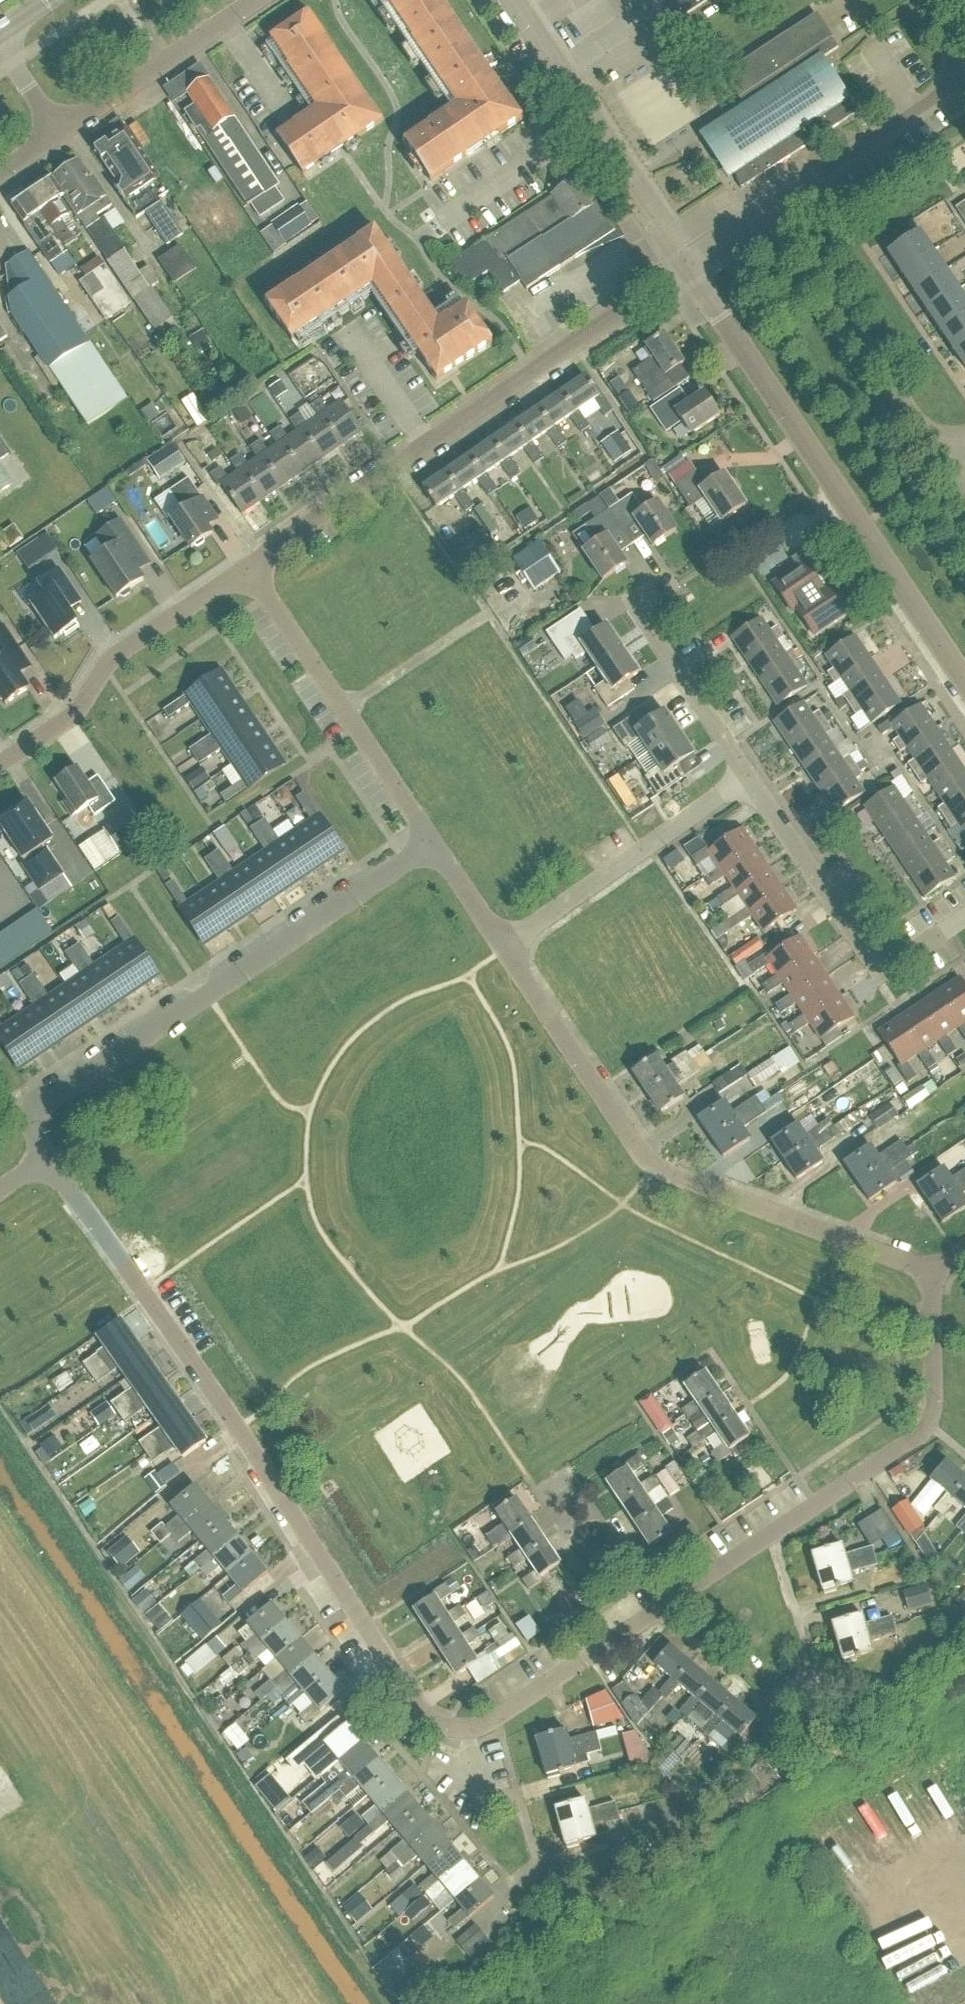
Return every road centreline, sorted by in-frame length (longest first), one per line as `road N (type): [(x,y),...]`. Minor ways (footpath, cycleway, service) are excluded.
road 1 (residential): [(444,1727),(421,1716),(255,1454),(104,1232),(47,1166)]
road 2 (residential): [(932,1270),(656,1168),(504,949)]
road 3 (residential): [(47,1166),(34,1127),(38,1103),(431,841)]
road 4 (unclassified): [(250,570),(690,267)]
road 5 (unclassified): [(964,680),(690,267)]
road 6 (residential): [(771,1533),(813,1671),(765,1706),(657,1611)]
road 7 (residential): [(744,777),(882,974),(964,918)]
road 8 (residential): [(431,841),(250,570)]
road 9 (unclassified): [(0,766),(74,716),(115,655),(250,570)]
road 10 (unclassified): [(690,267),(512,0)]
road 11 (residential): [(775,209),(927,107),(951,80),(941,0)]
road 12 (residential): [(940,455),(775,209)]
road 13 (residential): [(504,949),(744,777)]
road 14 (unclassified): [(58,131),(260,0)]
road 15 (residential): [(466,1730),(494,1721),(657,1611)]
road 16 (residential): [(725,747),(637,614),(668,593)]
road 17 (residential): [(668,593),(754,726),(725,747)]
road 18 (residential): [(771,1533),(924,1423)]
road 19 (residential): [(924,1423),(931,1410),(932,1270)]
road 20 (residential): [(657,1611),(771,1533)]
road 21 (residential): [(504,949),(431,841)]

